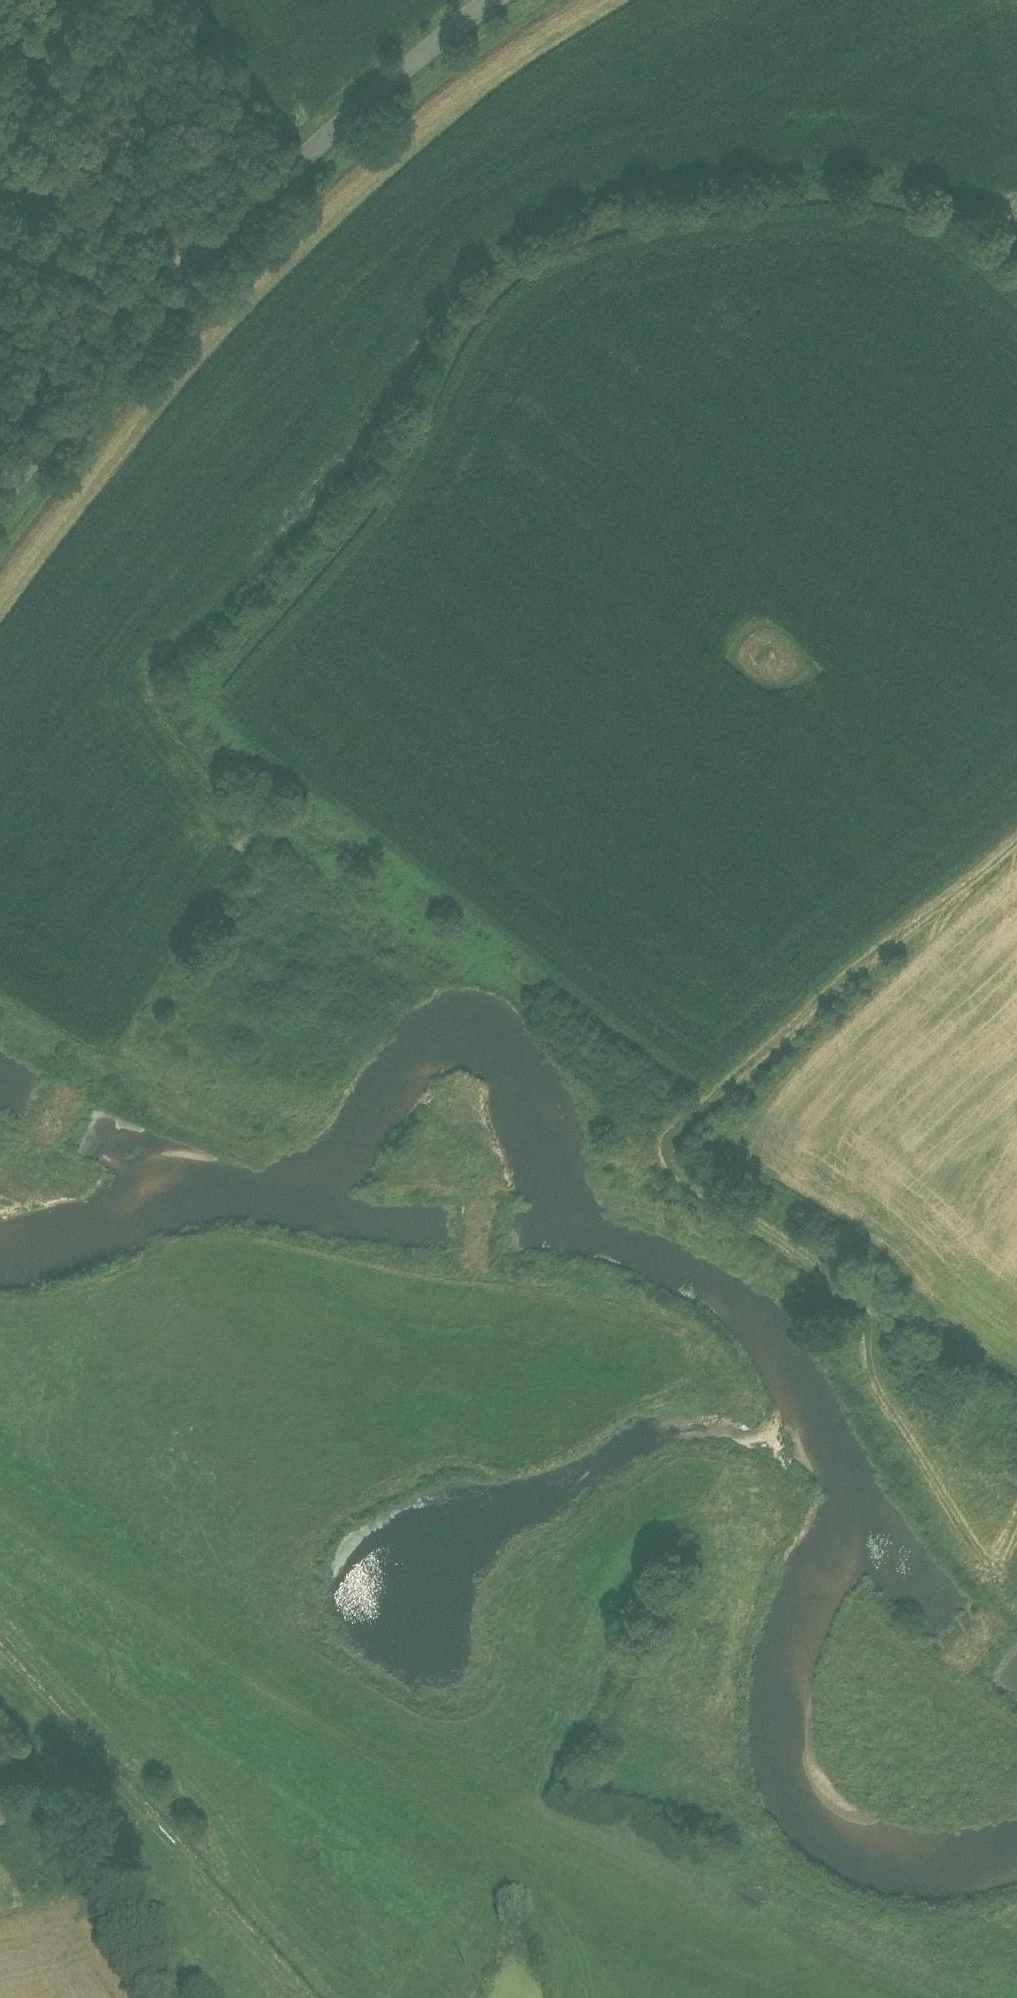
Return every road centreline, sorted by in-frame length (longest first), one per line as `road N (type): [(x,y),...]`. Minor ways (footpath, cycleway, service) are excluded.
road 1 (residential): [(0,512),(116,355),(232,228),(496,0)]

